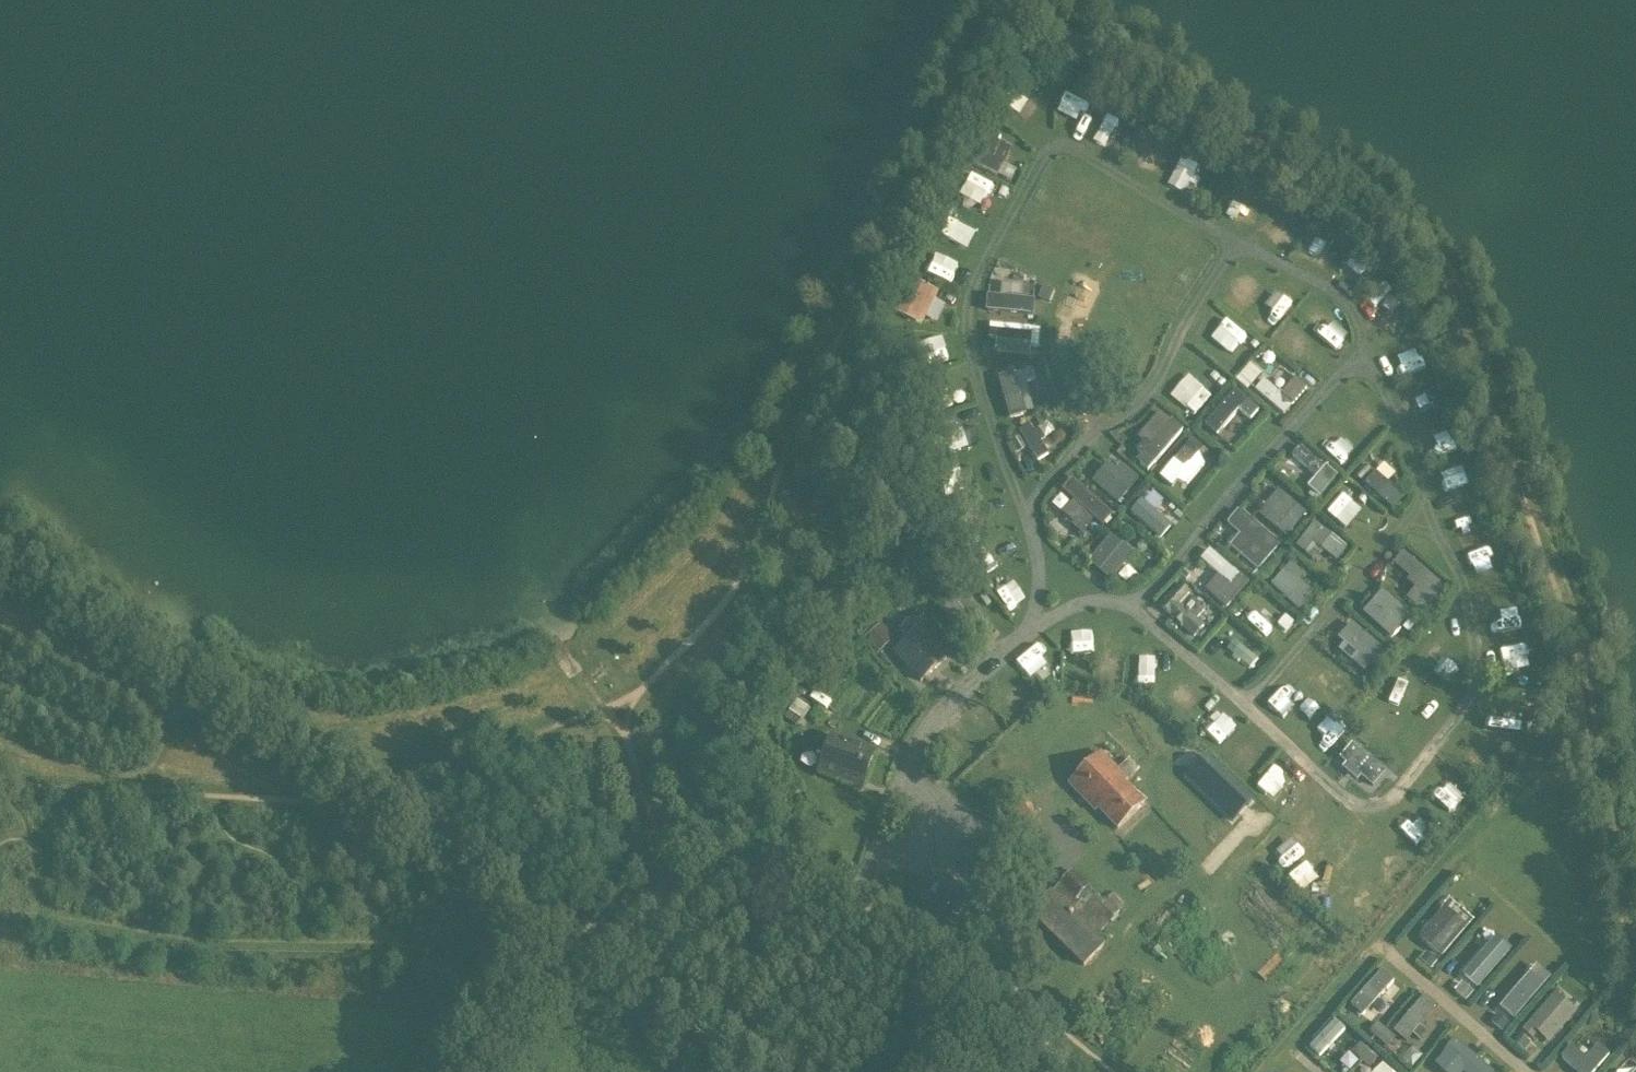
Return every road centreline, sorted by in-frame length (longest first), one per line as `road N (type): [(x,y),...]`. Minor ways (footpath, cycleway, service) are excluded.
road 1 (track): [(1088,1071),(954,956),(860,905),(747,878),(673,889),(613,922),(548,980)]
road 2 (track): [(524,1004),(487,978),(418,953),(337,941),(141,942),(0,920)]

